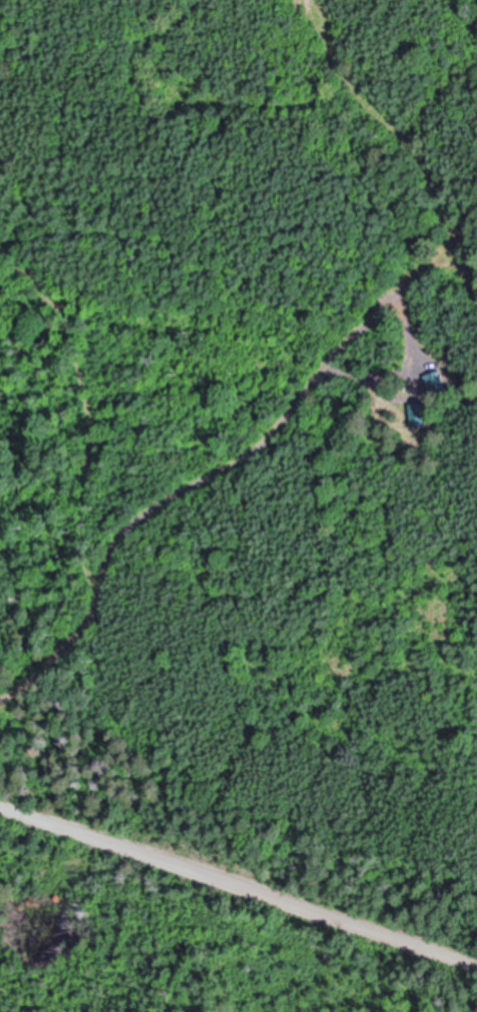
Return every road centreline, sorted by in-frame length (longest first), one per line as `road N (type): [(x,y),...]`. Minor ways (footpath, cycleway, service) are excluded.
road 1 (track): [(0,809),(476,970)]

